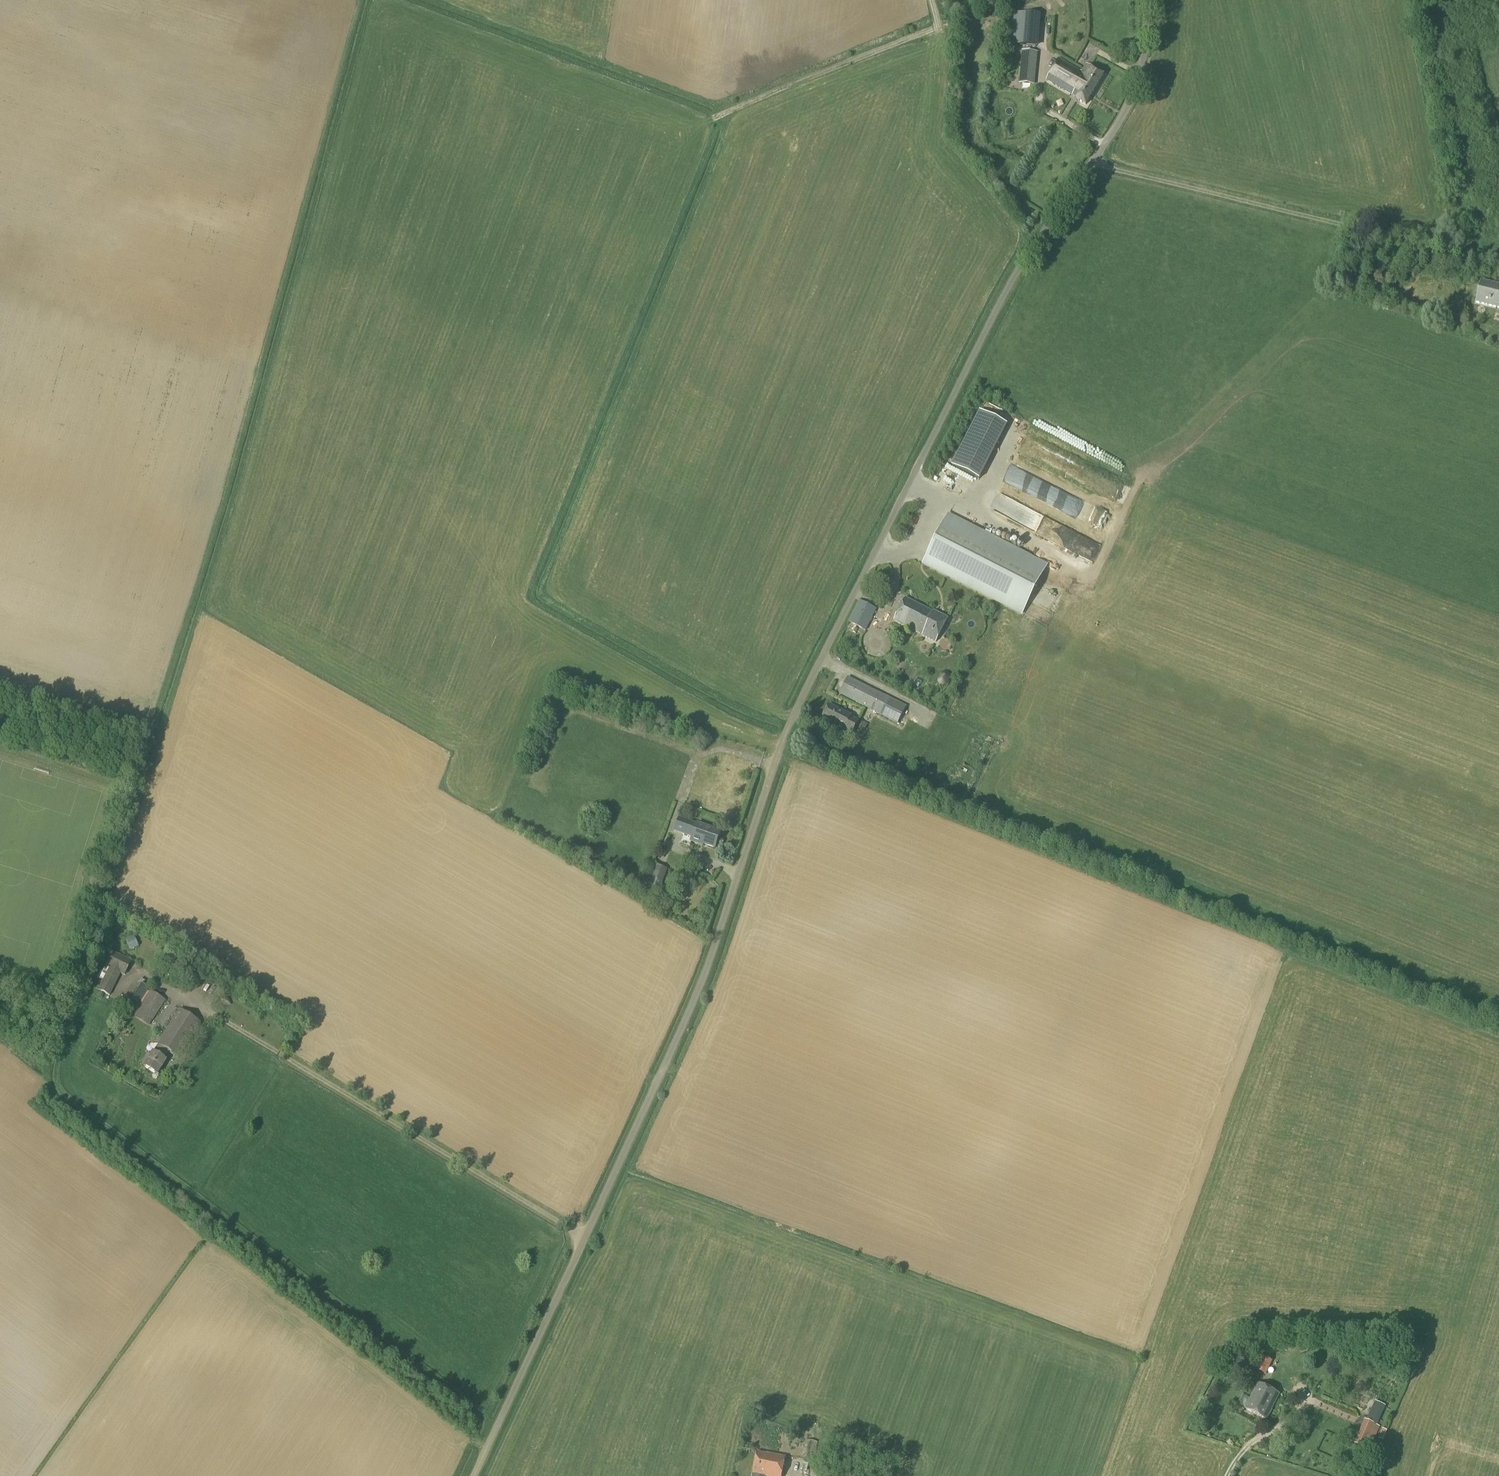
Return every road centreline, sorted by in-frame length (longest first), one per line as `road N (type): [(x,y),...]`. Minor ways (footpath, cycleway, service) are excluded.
road 1 (unclassified): [(475,1475),(703,983),(800,701),(1003,300),(1127,107),(1143,62),(1143,0)]

